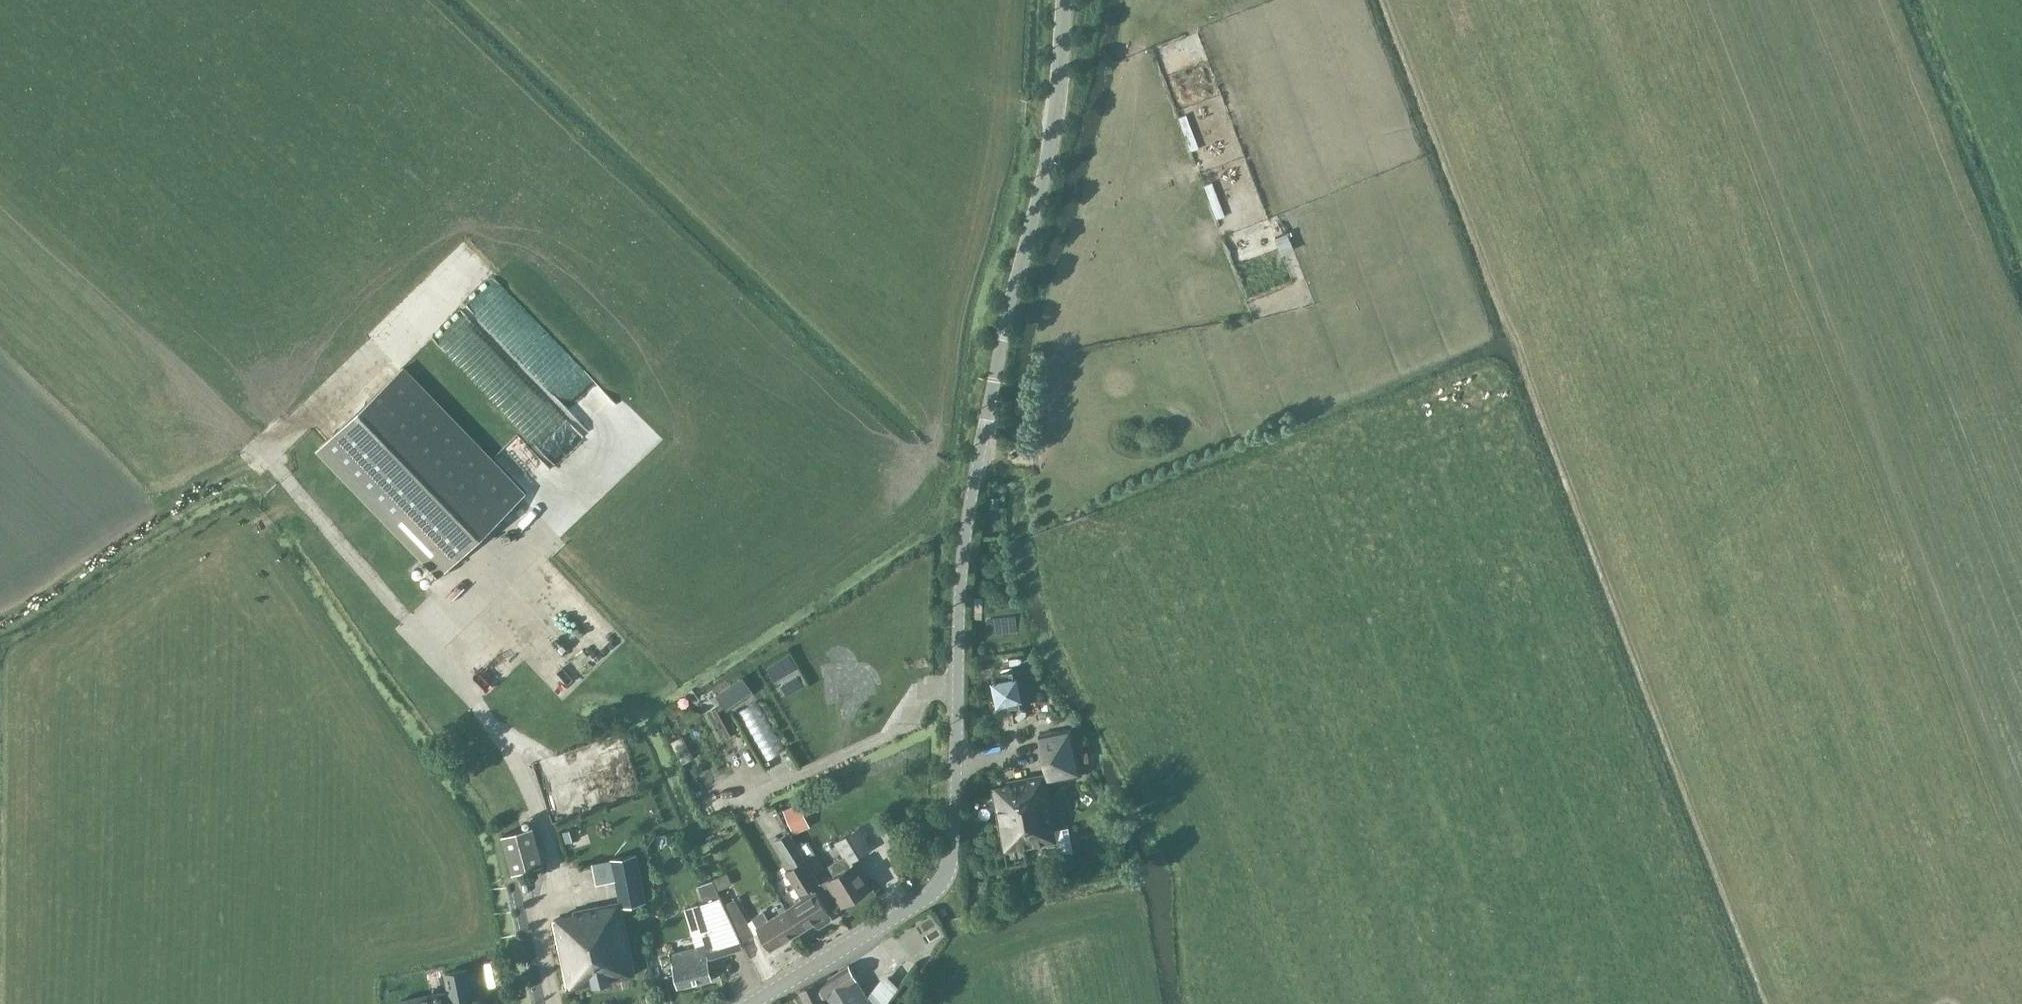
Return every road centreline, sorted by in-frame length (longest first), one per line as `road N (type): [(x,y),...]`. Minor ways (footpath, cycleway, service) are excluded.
road 1 (unclassified): [(753,1003),(927,899),(950,866),(966,533),(1053,133),(1065,0)]

